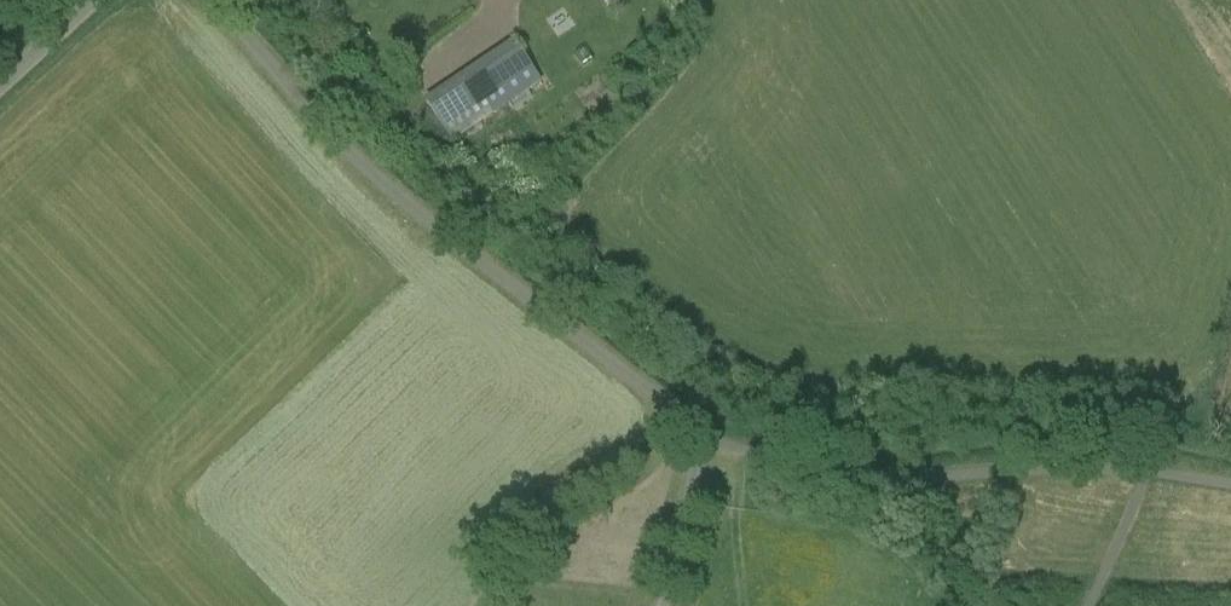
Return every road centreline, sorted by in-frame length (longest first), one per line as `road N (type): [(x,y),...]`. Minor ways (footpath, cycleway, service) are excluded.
road 1 (unclassified): [(217,0),(386,192),(700,435)]
road 2 (unclassified): [(0,86),(94,0)]

